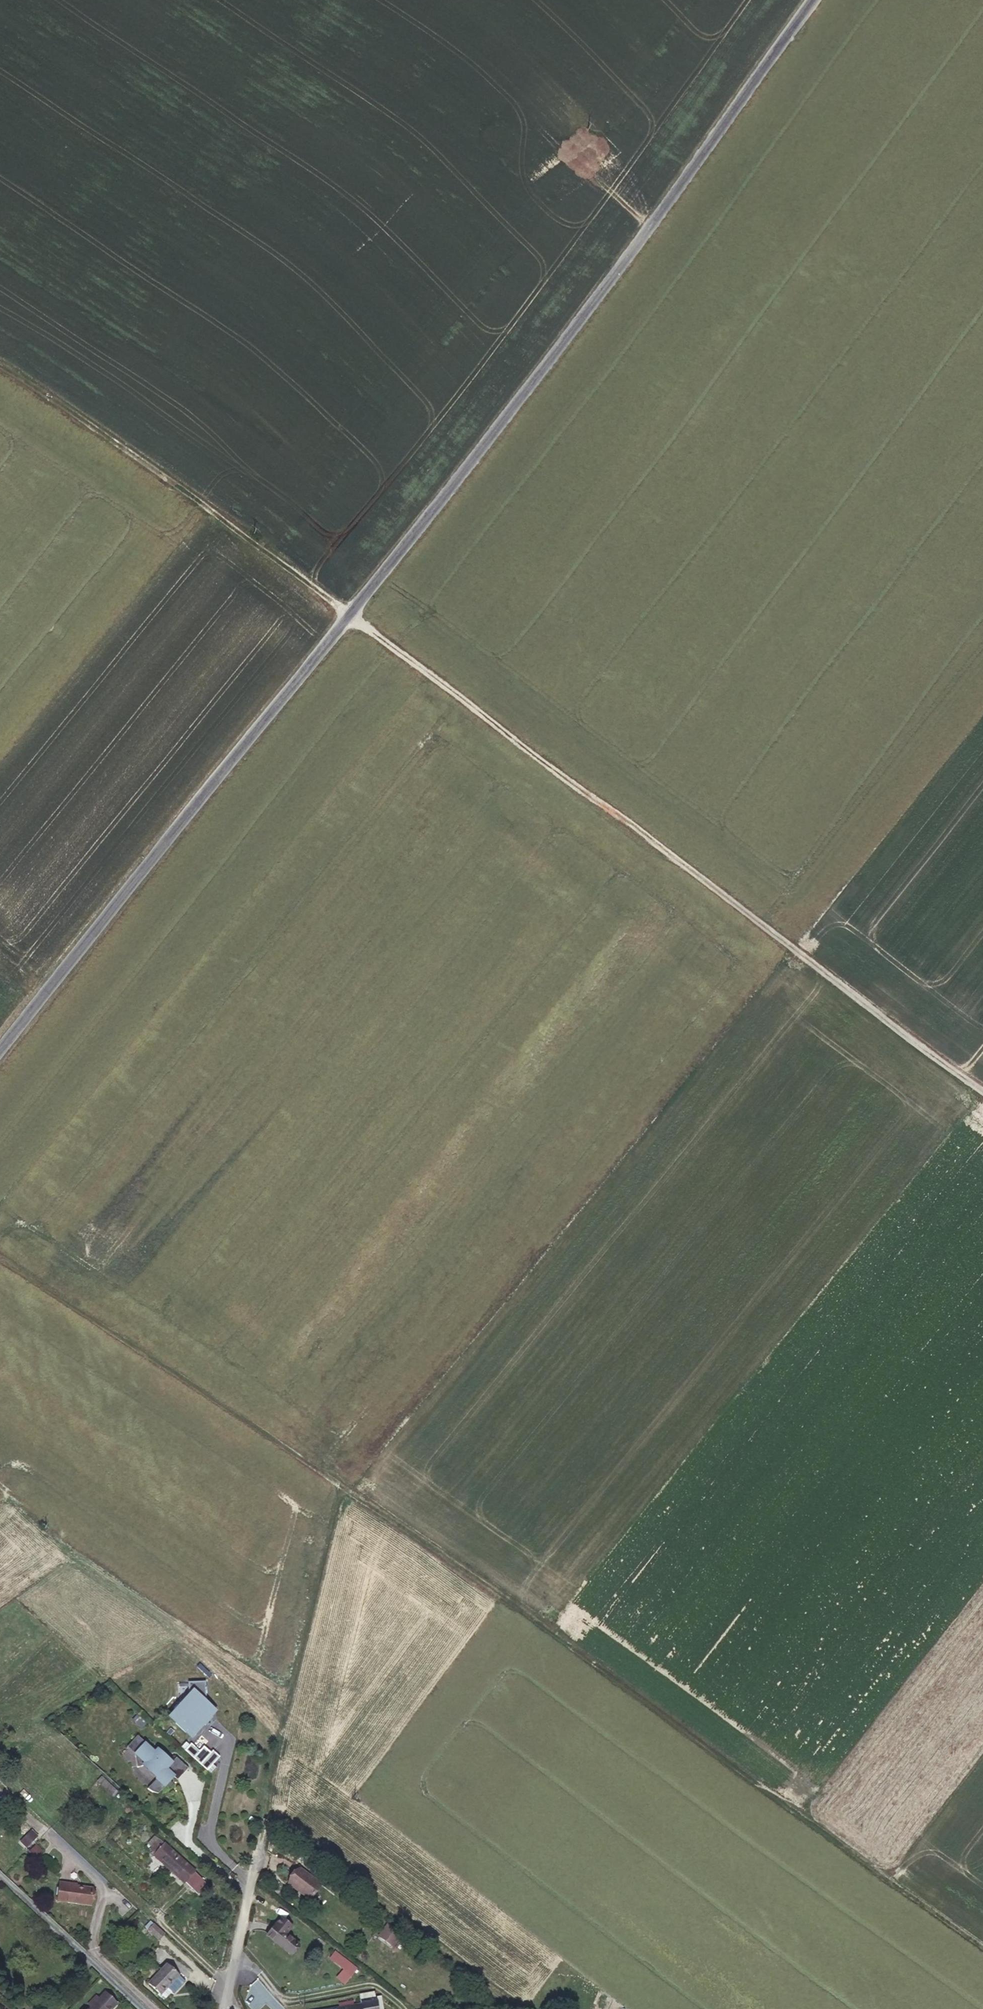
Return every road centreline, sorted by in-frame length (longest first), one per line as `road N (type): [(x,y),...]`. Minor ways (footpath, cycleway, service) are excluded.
road 1 (tertiary): [(806,0),(504,413),(0,1041)]
road 2 (track): [(982,1090),(0,370)]
road 3 (track): [(982,1947),(325,1475),(0,1255)]
road 4 (track): [(260,1833),(332,1480)]
road 5 (residential): [(220,2008),(260,1833)]

